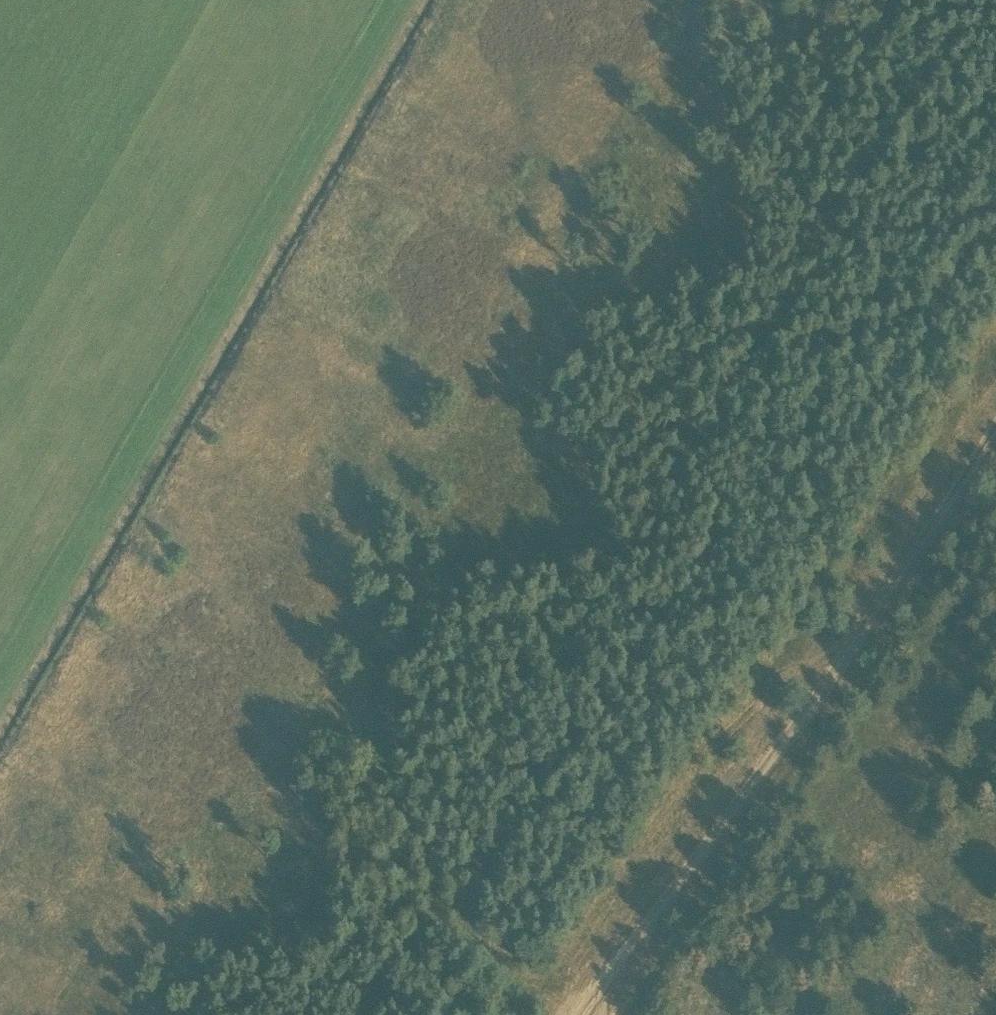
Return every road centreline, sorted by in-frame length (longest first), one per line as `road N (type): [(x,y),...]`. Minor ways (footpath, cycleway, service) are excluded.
road 1 (track): [(579,1014),(943,513),(995,428)]

